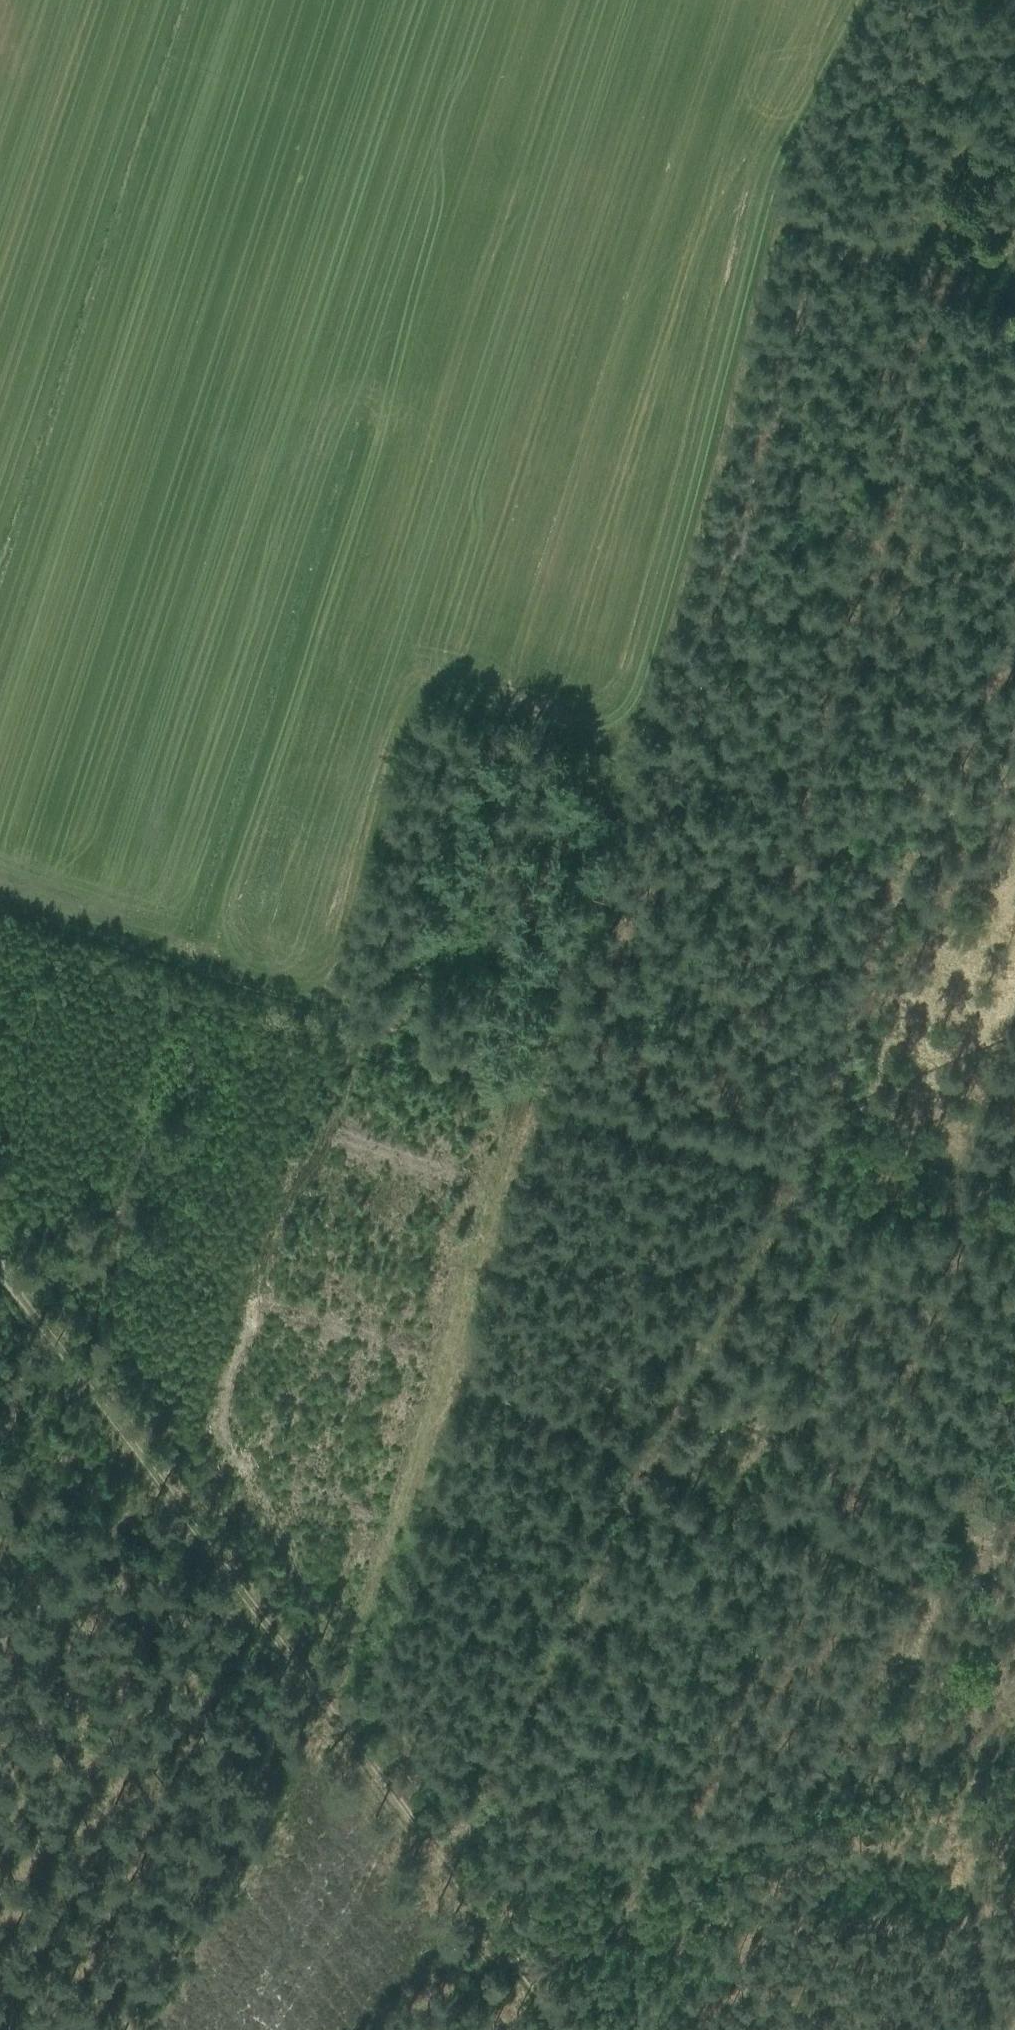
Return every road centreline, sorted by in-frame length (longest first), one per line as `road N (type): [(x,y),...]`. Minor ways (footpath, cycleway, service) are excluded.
road 1 (track): [(562,2029),(0,1277)]
road 2 (track): [(992,2029),(959,1766),(1014,1641)]

